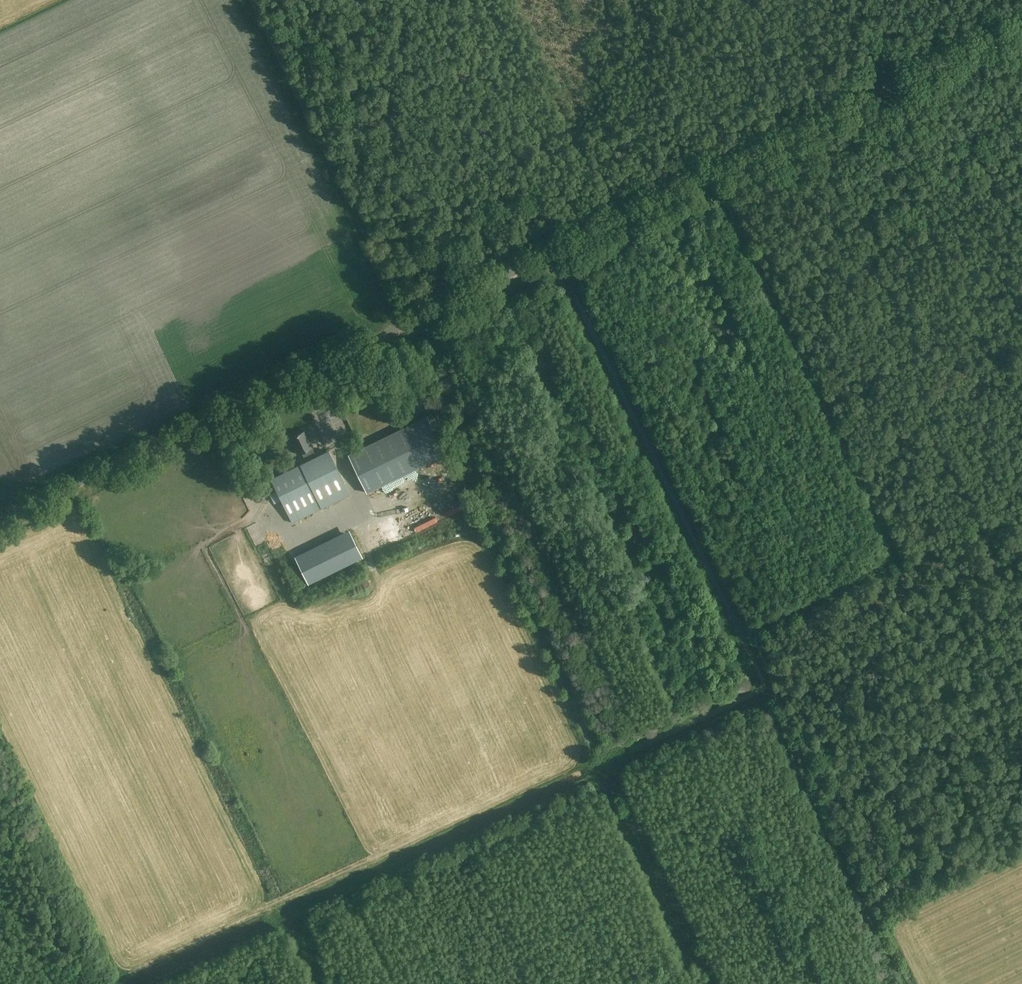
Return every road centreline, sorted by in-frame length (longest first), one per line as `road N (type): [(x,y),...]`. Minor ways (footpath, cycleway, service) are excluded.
road 1 (unclassified): [(0,522),(1021,25)]
road 2 (track): [(0,937),(113,982),(263,912),(290,918),(343,893)]

